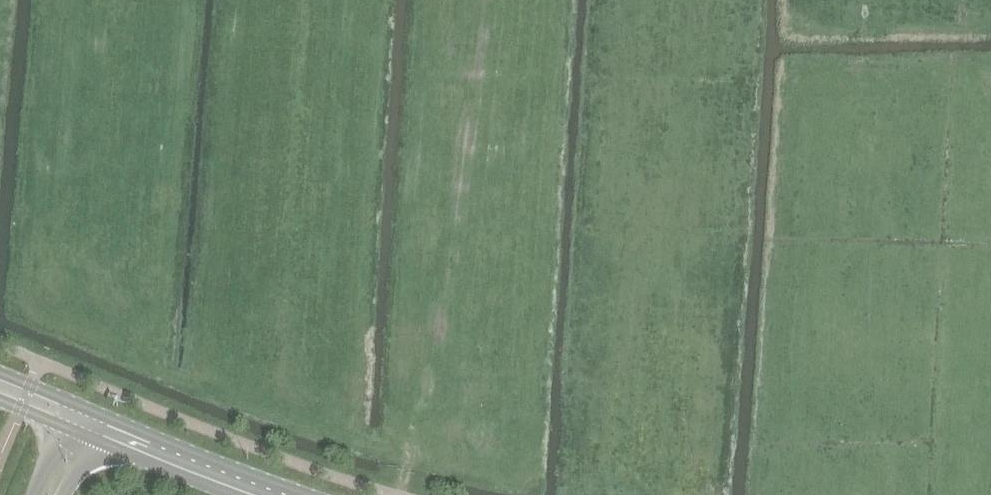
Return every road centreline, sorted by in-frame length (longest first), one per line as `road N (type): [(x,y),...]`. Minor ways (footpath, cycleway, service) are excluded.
road 1 (secondary): [(308,494),(91,410)]
road 2 (secondary): [(91,438),(234,494)]

